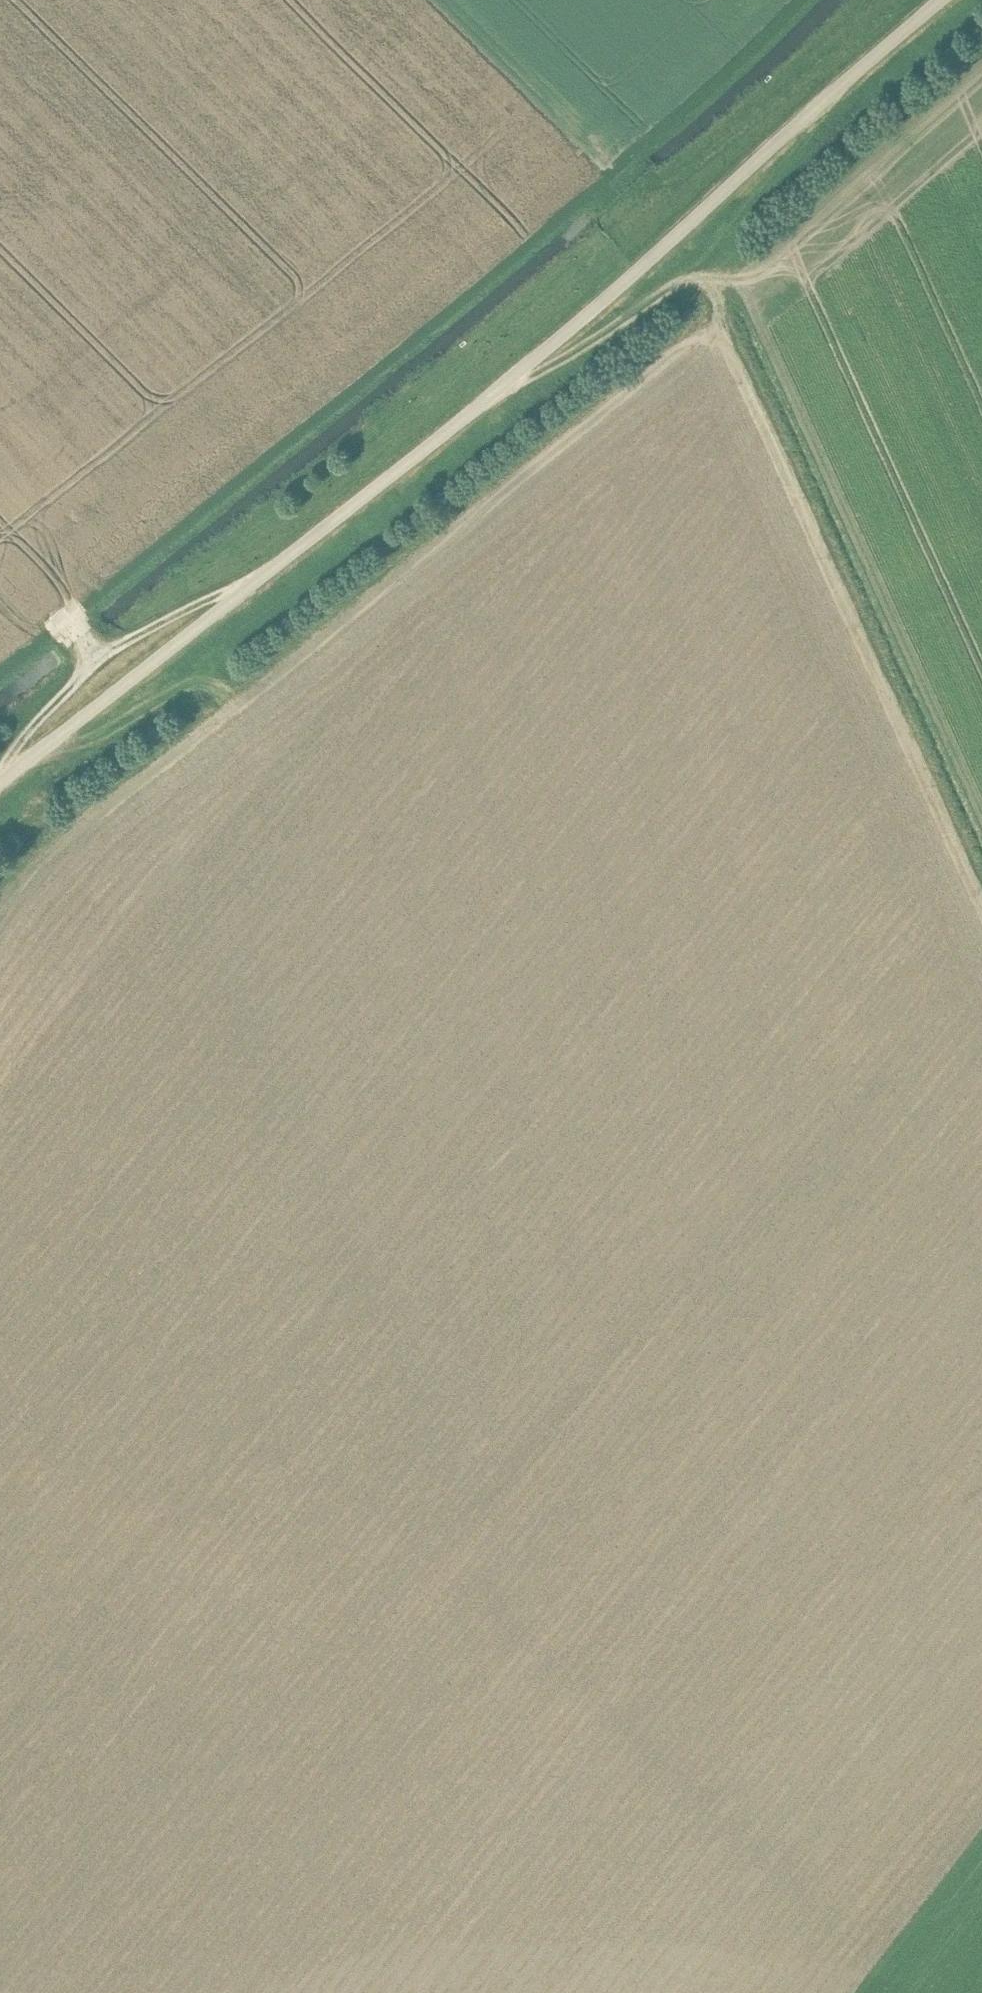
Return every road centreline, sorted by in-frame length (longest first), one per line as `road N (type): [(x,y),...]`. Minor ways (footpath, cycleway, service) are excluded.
road 1 (unclassified): [(0,783),(545,351),(939,0)]
road 2 (track): [(0,770),(97,663),(260,578)]

